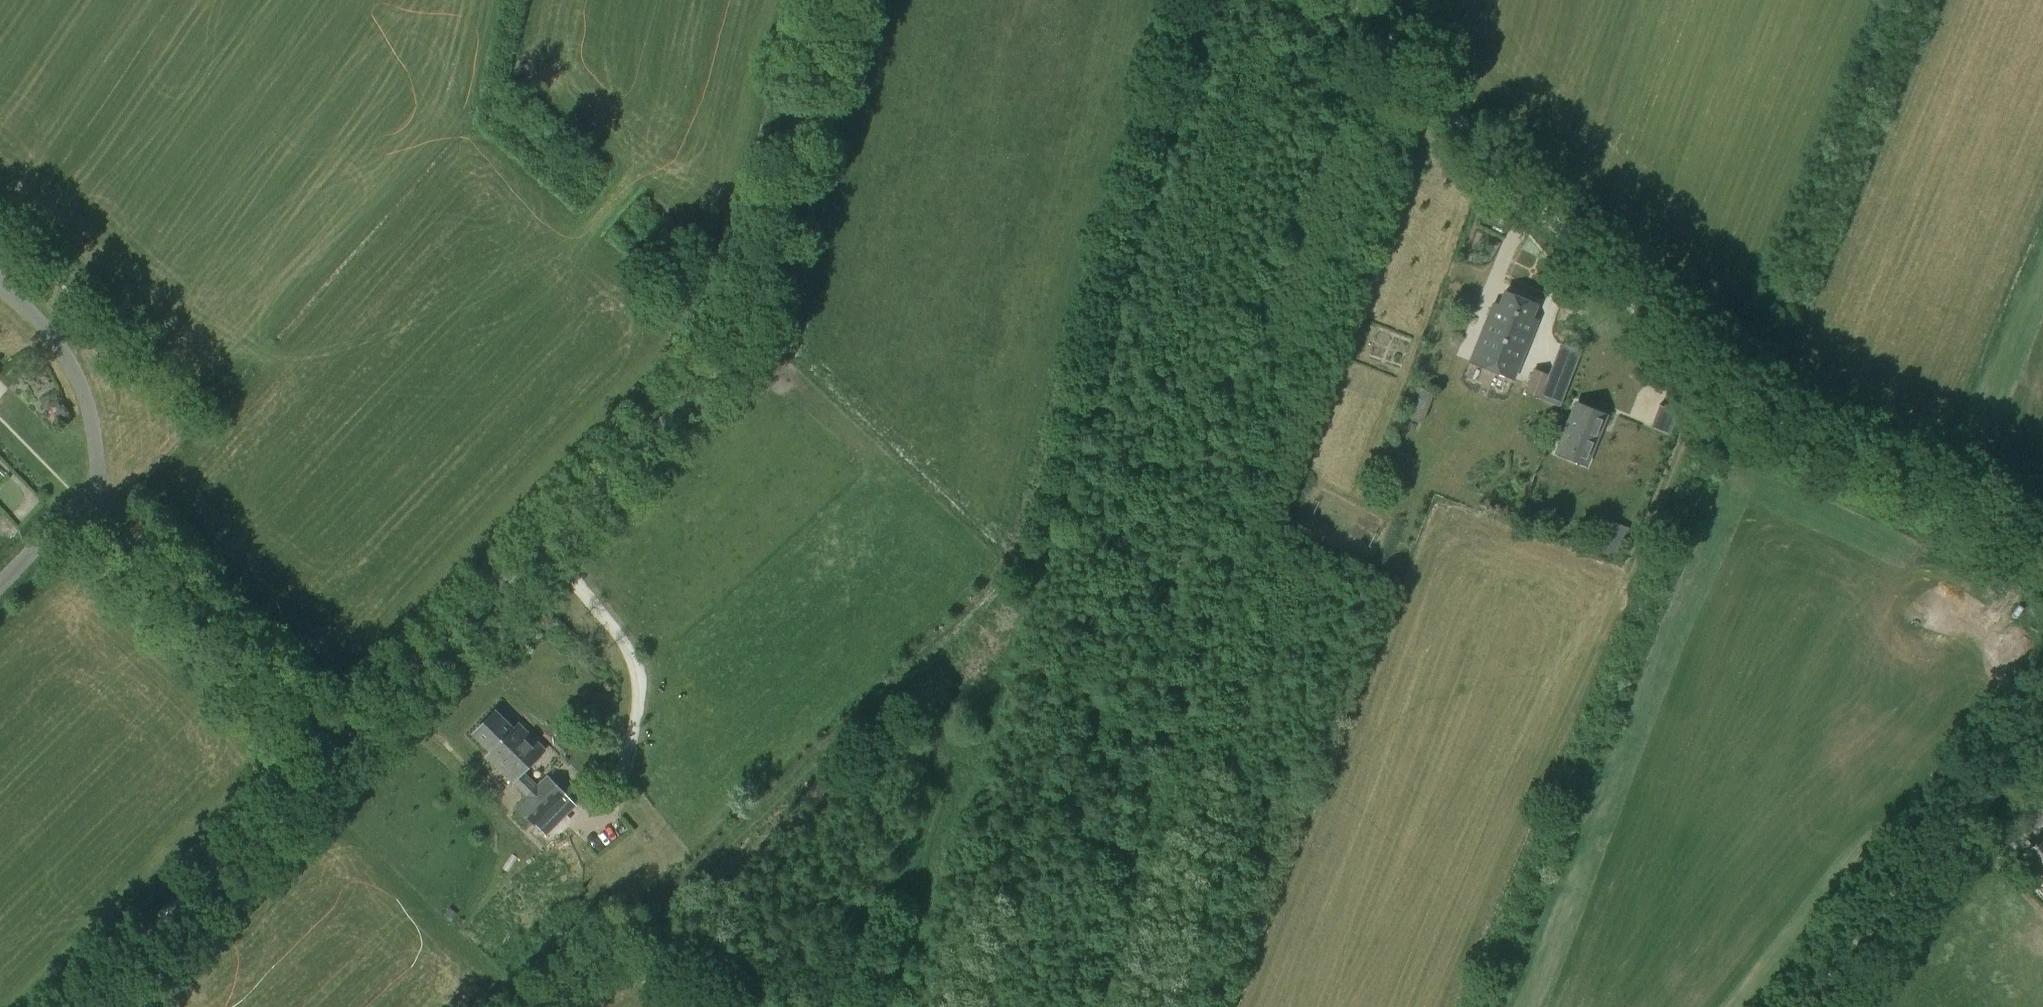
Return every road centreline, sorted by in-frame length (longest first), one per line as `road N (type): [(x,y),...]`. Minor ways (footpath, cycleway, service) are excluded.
road 1 (unclassified): [(80,1006),(336,757),(692,390),(729,343),(833,0)]
road 2 (track): [(2042,526),(1689,368),(1347,0)]
road 3 (track): [(1001,586),(558,1006)]
road 4 (unclassified): [(1795,1006),(2042,674)]

